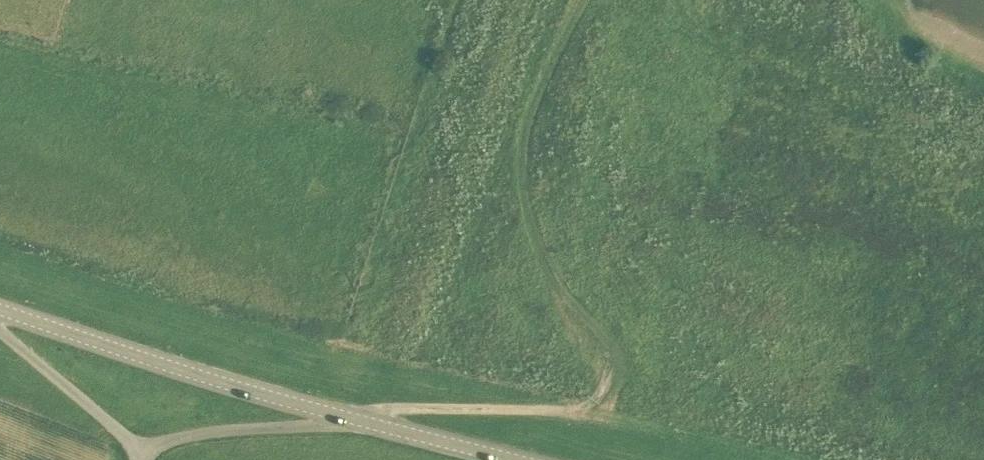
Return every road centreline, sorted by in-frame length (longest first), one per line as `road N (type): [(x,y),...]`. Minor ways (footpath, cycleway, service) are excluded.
road 1 (tertiary): [(510,459),(0,311)]

